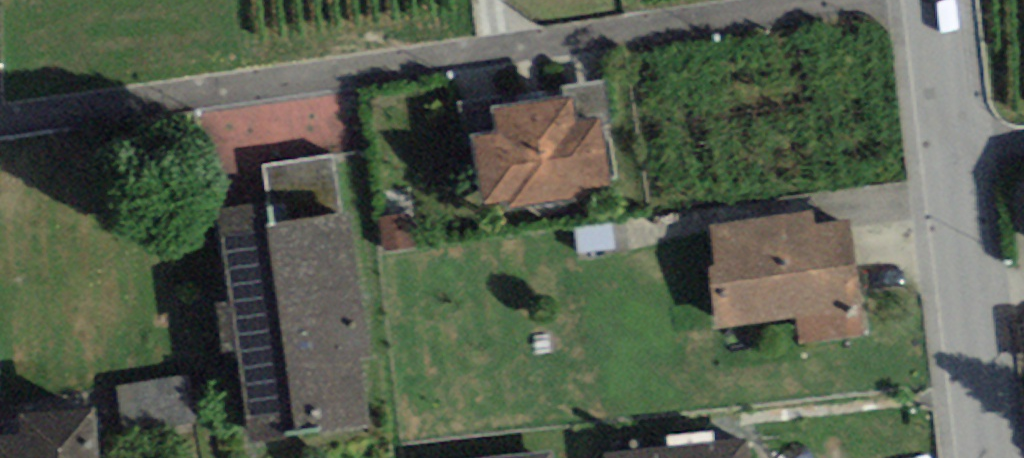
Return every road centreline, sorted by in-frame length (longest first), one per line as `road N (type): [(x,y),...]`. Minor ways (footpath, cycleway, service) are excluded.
road 1 (residential): [(812,0),(0,99)]
road 2 (residential): [(985,457),(951,149)]
road 3 (residential): [(951,149),(932,0)]

